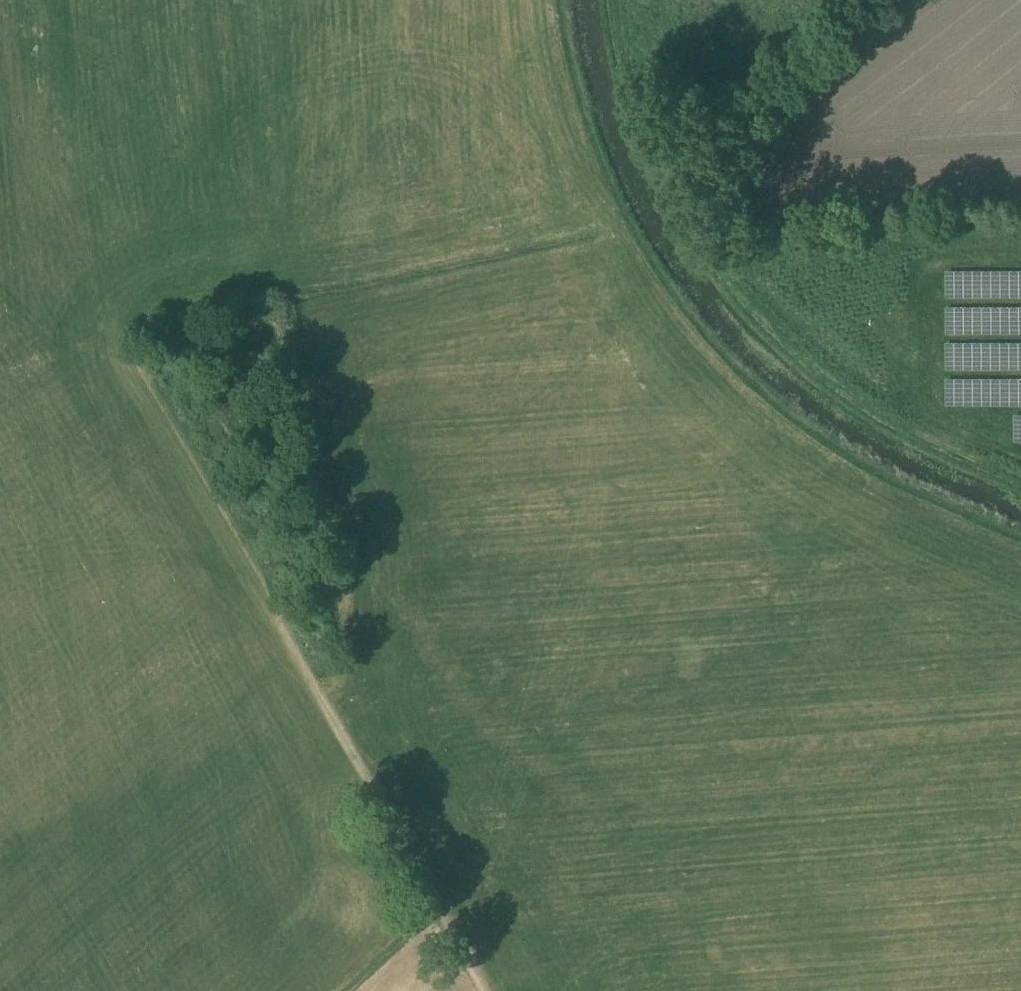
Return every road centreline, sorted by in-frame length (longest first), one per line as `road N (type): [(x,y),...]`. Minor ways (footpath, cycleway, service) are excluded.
road 1 (track): [(1020,531),(829,442),(703,327),(644,244),(609,168),(561,0)]

